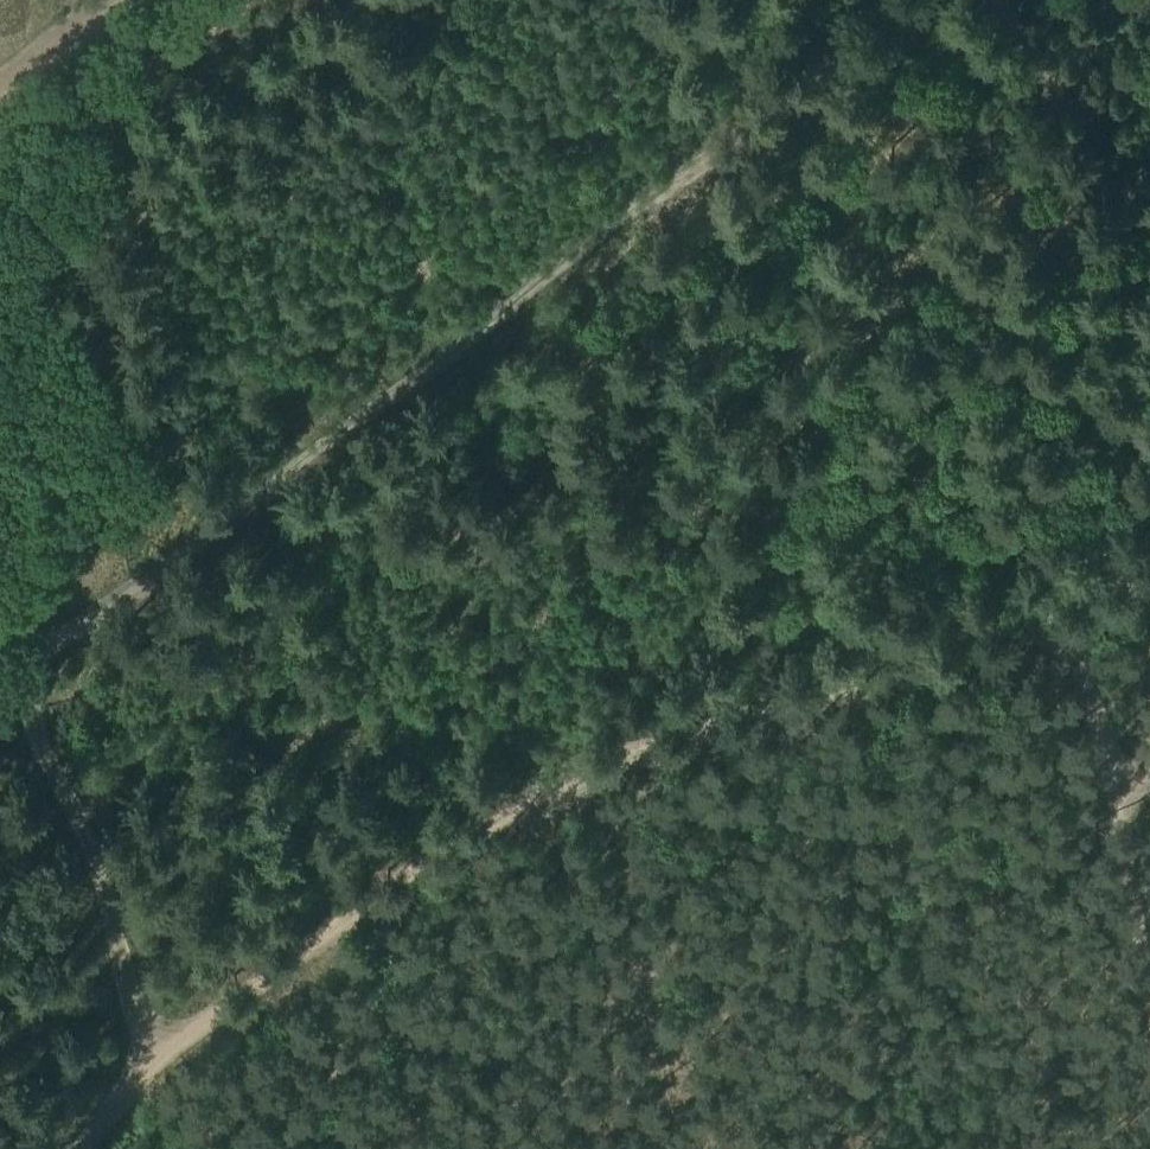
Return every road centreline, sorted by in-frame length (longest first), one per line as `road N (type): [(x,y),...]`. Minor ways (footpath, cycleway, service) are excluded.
road 1 (track): [(0,700),(658,199),(943,0)]
road 2 (track): [(89,1148),(175,1055),(247,996),(600,752)]
road 3 (track): [(600,752),(705,704),(1149,559)]
road 4 (track): [(0,669),(99,835),(120,939),(136,1099)]
road 5 (track): [(1064,589),(1149,960)]
road 6 (track): [(1013,0),(1149,277)]
road 7 (track): [(117,0),(0,91)]

